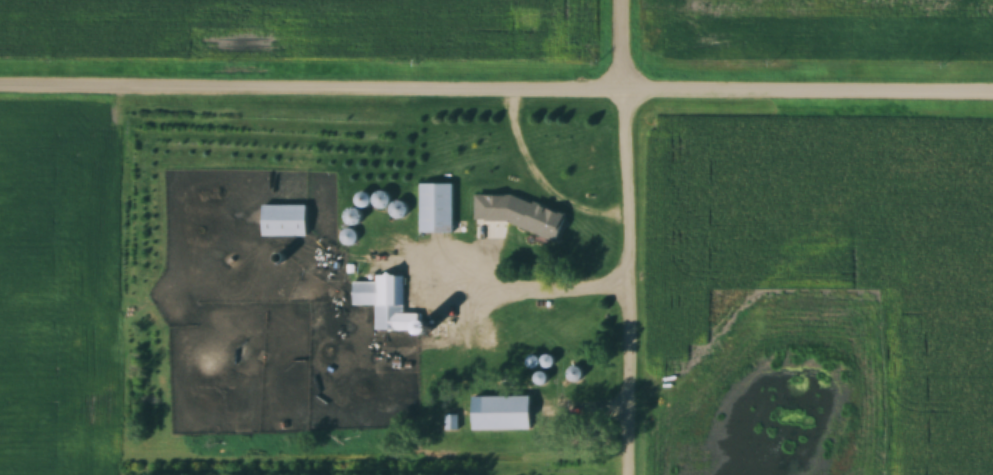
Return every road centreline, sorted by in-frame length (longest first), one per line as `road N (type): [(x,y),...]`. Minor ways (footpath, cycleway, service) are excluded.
road 1 (residential): [(992,95),(0,89)]
road 2 (residential): [(628,474),(627,0)]

